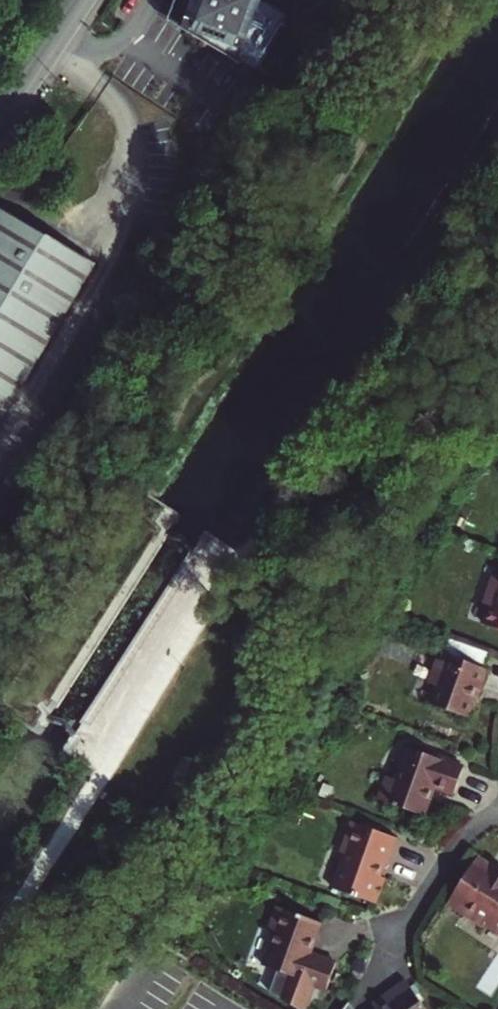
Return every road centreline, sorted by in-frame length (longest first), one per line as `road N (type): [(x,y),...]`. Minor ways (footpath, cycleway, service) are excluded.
road 1 (residential): [(497,813),(472,829),(395,932)]
road 2 (tertiary): [(0,118),(80,0)]

